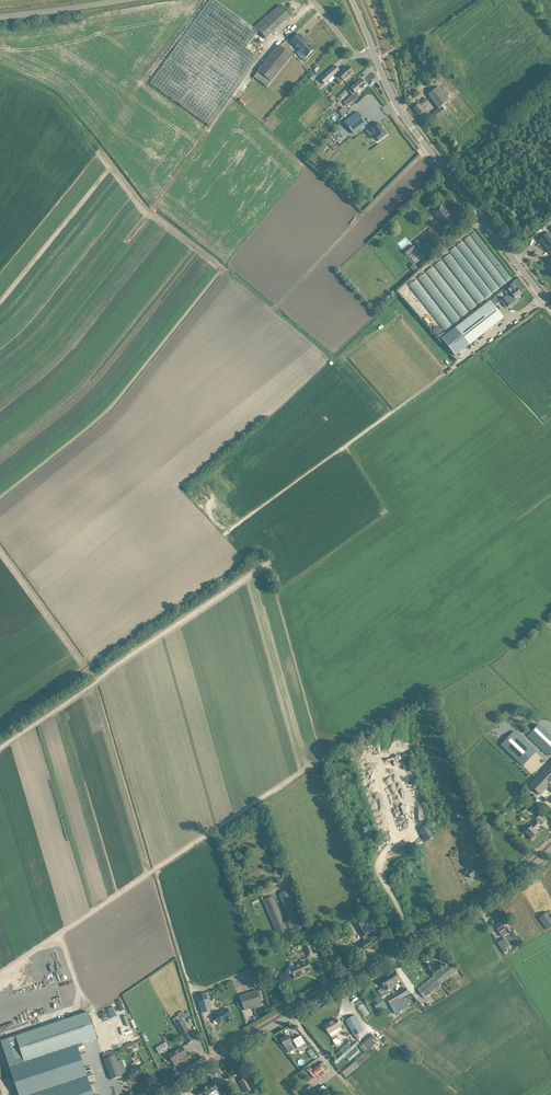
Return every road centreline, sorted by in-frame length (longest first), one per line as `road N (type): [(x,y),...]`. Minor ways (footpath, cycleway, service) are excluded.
road 1 (tertiary): [(156,1094),(484,901),(550,846)]
road 2 (unclassified): [(550,305),(416,133),(373,53)]
road 3 (unclassified): [(0,18),(122,0)]

